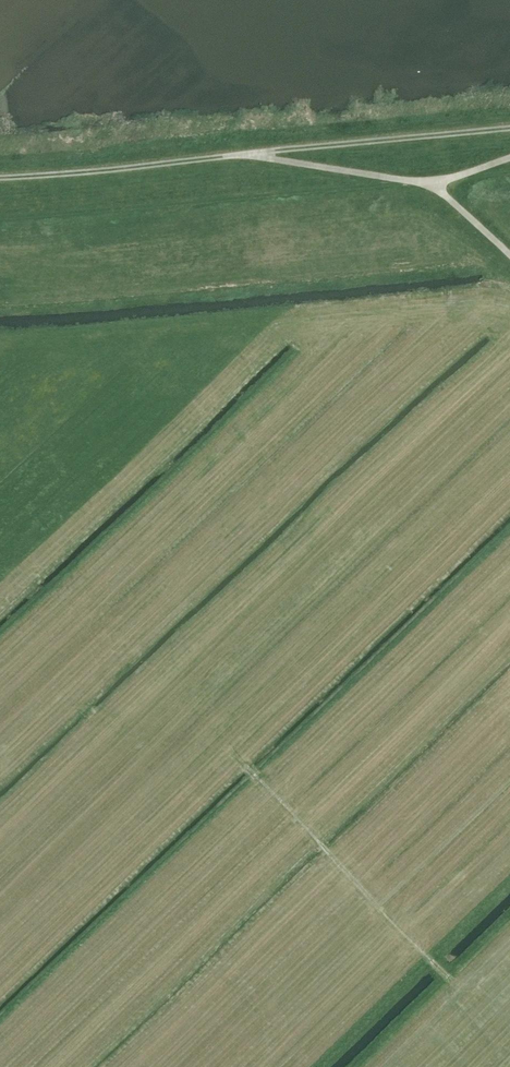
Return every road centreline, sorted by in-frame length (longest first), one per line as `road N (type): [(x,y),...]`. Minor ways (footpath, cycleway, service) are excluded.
road 1 (track): [(0,218),(509,172)]
road 2 (track): [(69,246),(187,203)]

